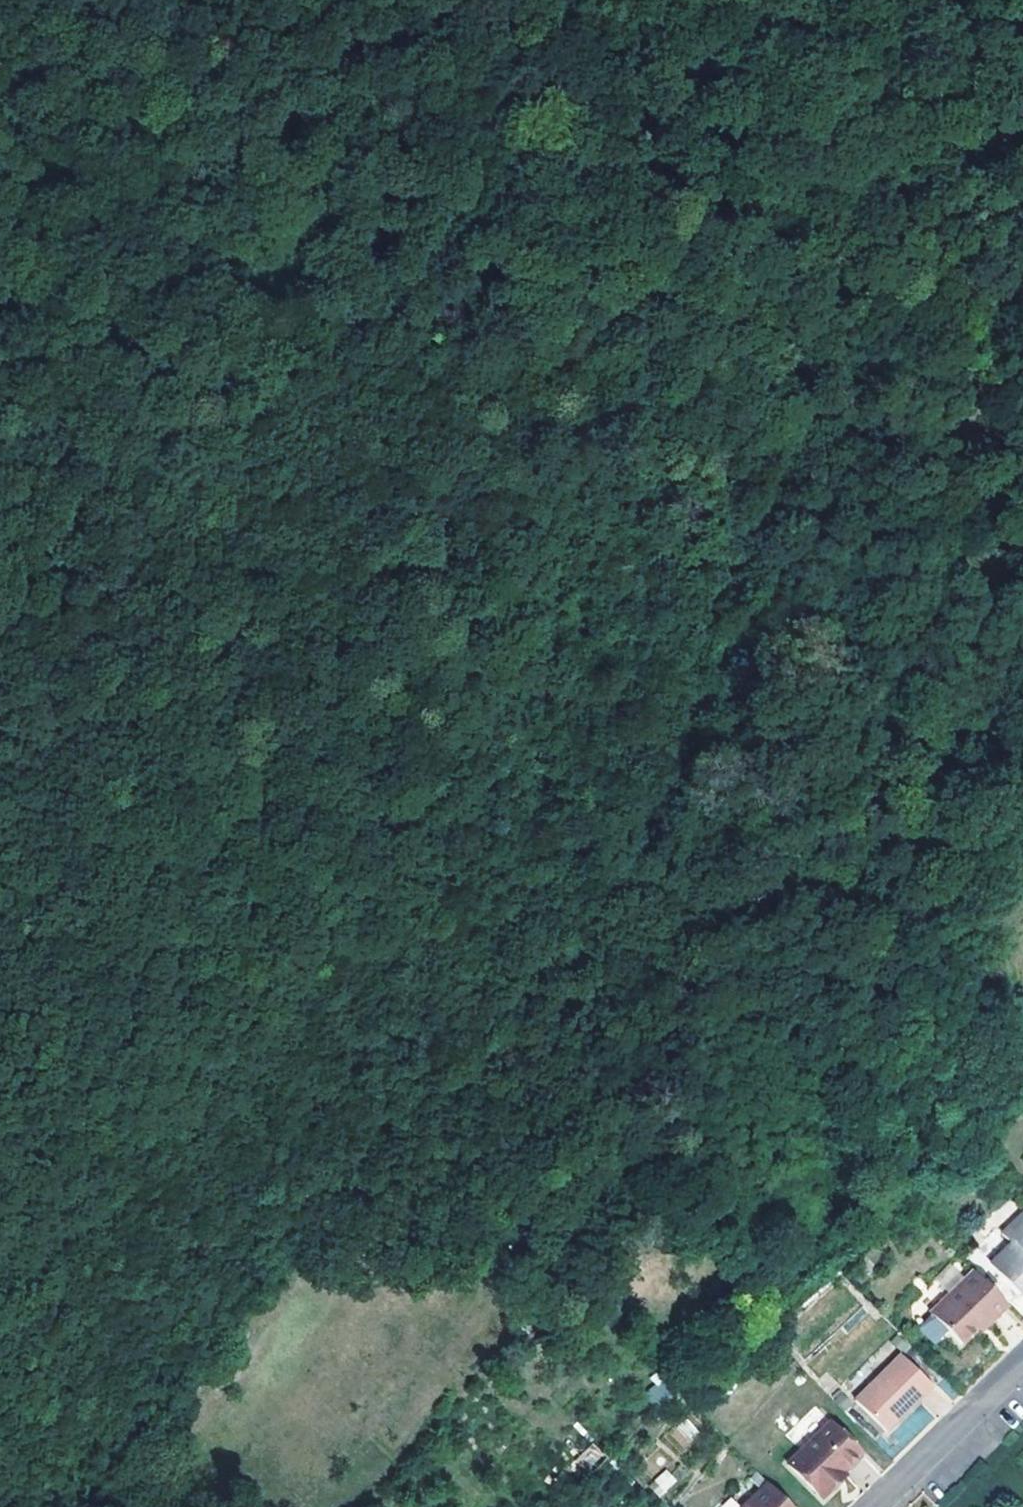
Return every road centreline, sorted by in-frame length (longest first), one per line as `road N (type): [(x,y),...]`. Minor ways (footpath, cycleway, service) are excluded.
road 1 (residential): [(882,1506),(1022,1372)]

